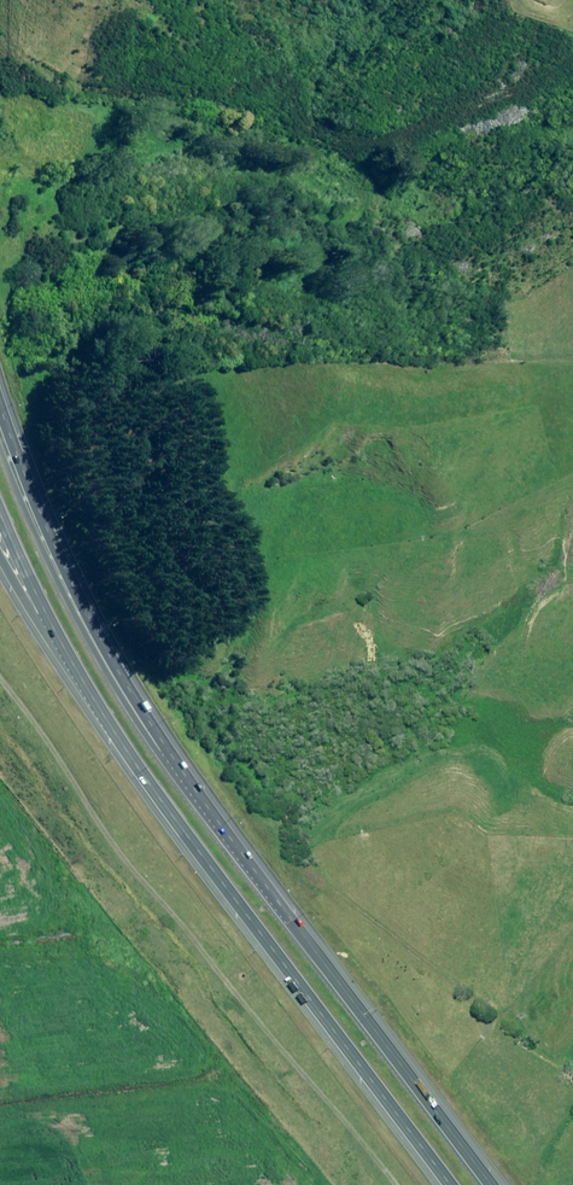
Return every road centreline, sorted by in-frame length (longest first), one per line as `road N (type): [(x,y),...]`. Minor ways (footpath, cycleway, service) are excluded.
road 1 (motorway): [(451,1184),(103,711)]
road 2 (motorway): [(193,786),(491,1184)]
road 3 (motorway): [(2,410),(76,595),(193,786)]
road 4 (motorway): [(0,448),(102,667),(153,748),(193,786)]
road 5 (motorway): [(103,711),(0,512)]
road 6 (motorway): [(103,711),(0,559)]

